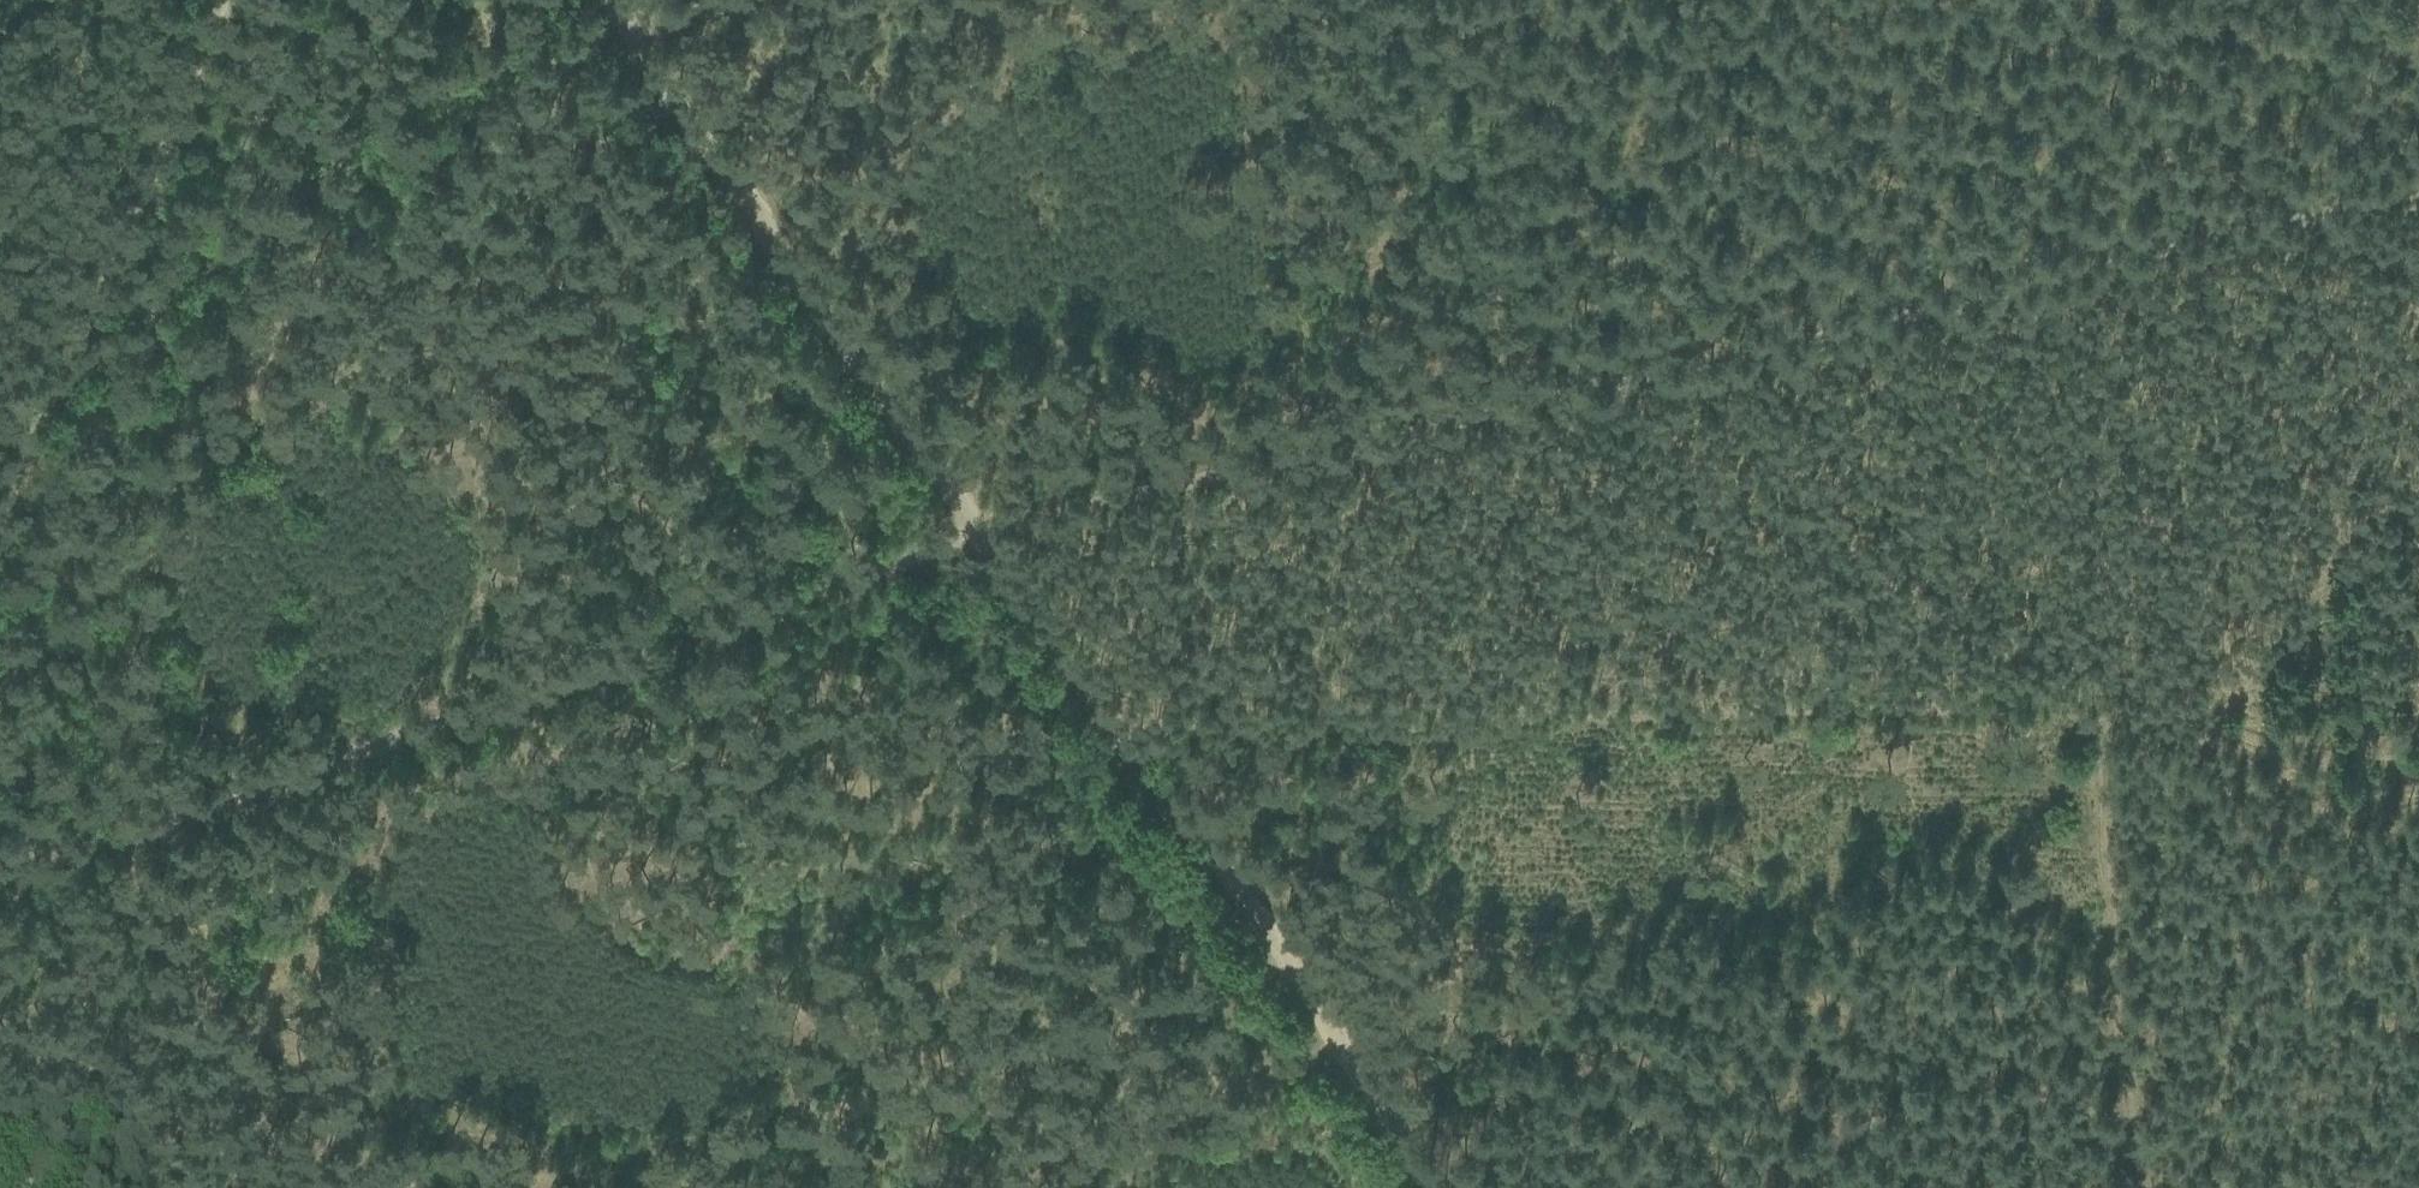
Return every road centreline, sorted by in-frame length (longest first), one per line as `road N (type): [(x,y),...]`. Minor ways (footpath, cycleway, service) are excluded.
road 1 (track): [(1447,1187),(613,0)]
road 2 (track): [(0,543),(124,242),(243,0)]

